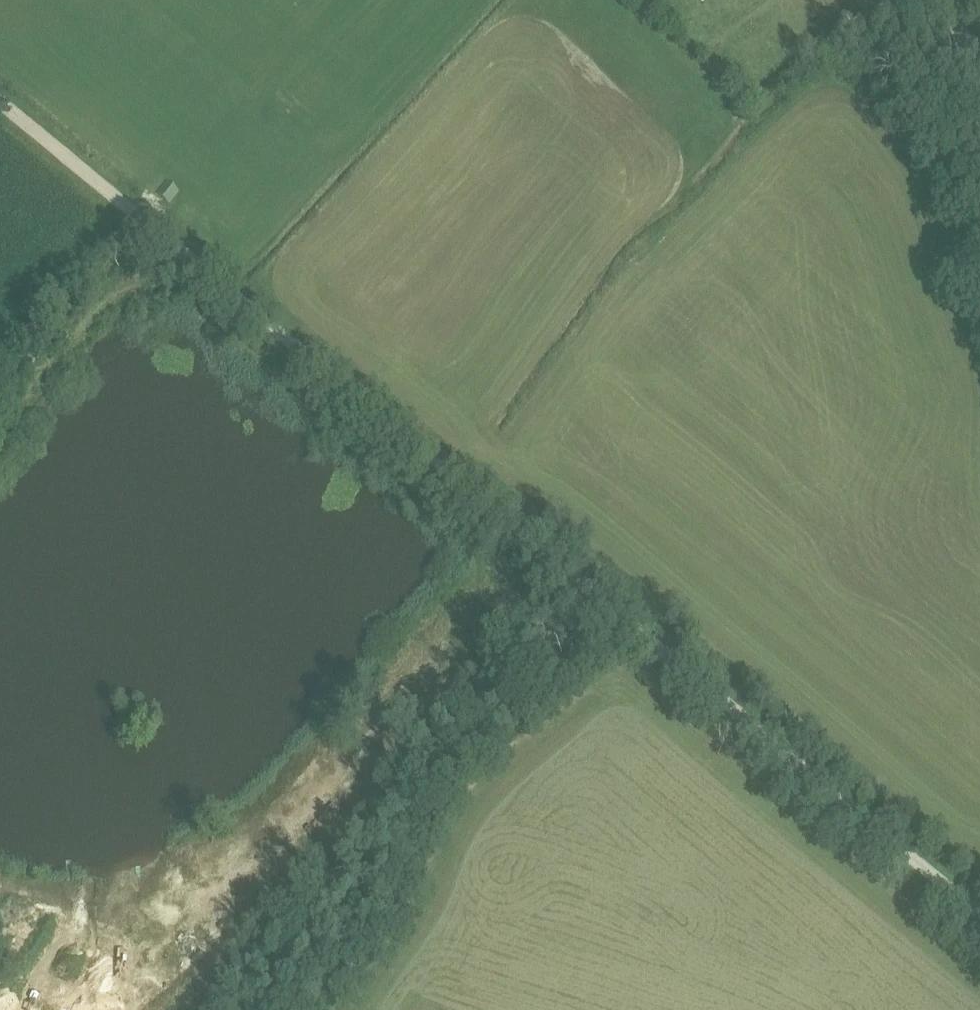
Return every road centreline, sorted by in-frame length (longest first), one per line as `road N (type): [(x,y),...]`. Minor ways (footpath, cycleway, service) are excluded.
road 1 (track): [(979,914),(0,107)]

